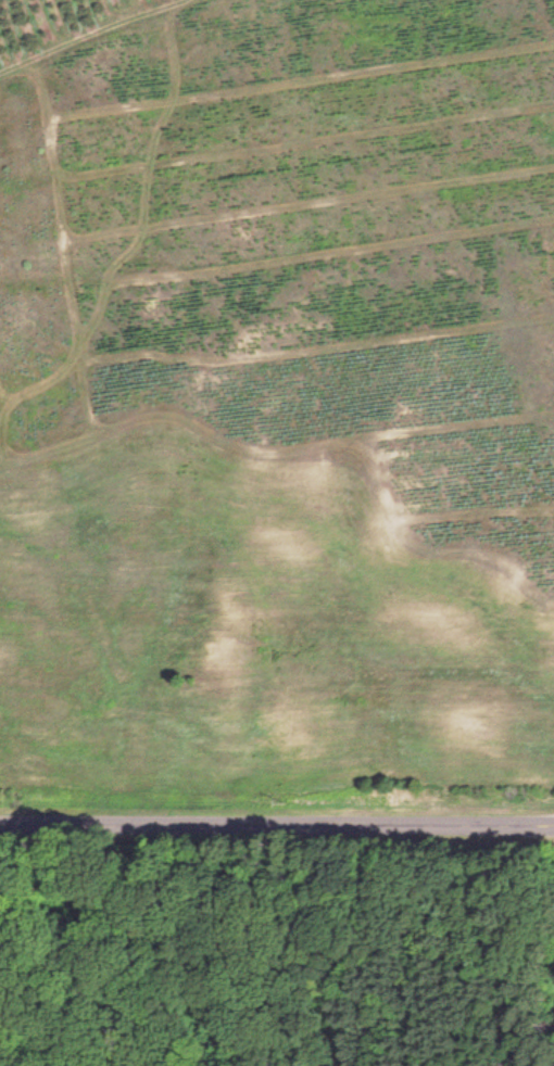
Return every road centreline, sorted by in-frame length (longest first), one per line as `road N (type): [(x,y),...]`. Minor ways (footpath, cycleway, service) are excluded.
road 1 (residential): [(553,822),(0,819)]

